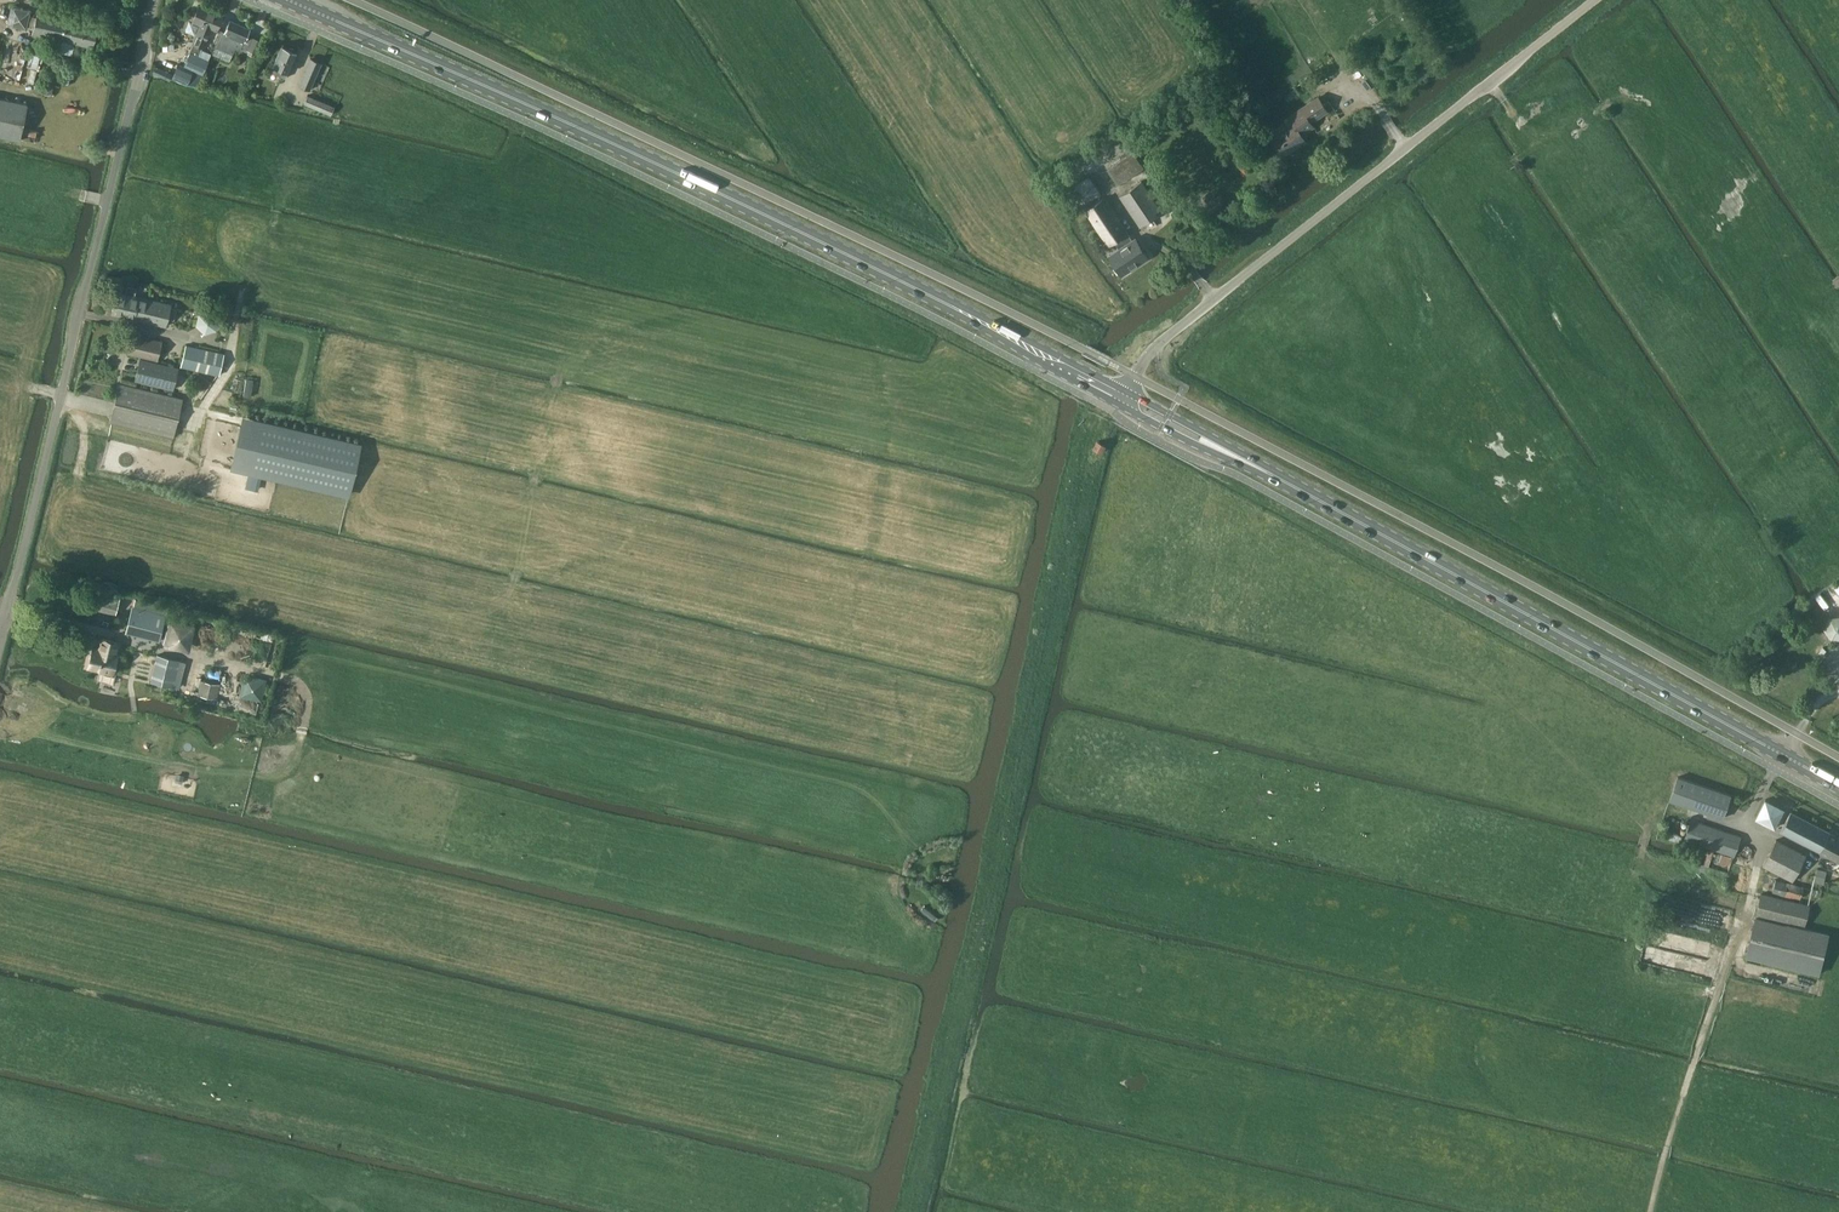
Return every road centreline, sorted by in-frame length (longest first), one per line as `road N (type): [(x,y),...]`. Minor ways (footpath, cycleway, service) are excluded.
road 1 (track): [(920,883),(918,895),(852,931),(387,826),(256,774),(64,742),(0,700)]
road 2 (primary): [(1125,398),(899,280),(290,0)]
road 3 (track): [(911,1211),(994,894),(1029,706),(1085,494),(1086,454),(1116,393)]
road 4 (primary): [(1838,787),(1125,398)]
road 5 (unclassified): [(0,651),(157,0)]
road 6 (unclassified): [(1125,398),(1156,348),(1214,299),(1597,0)]
road 7 (track): [(1648,1211),(1752,868)]
road 8 (track): [(15,44),(139,75)]

